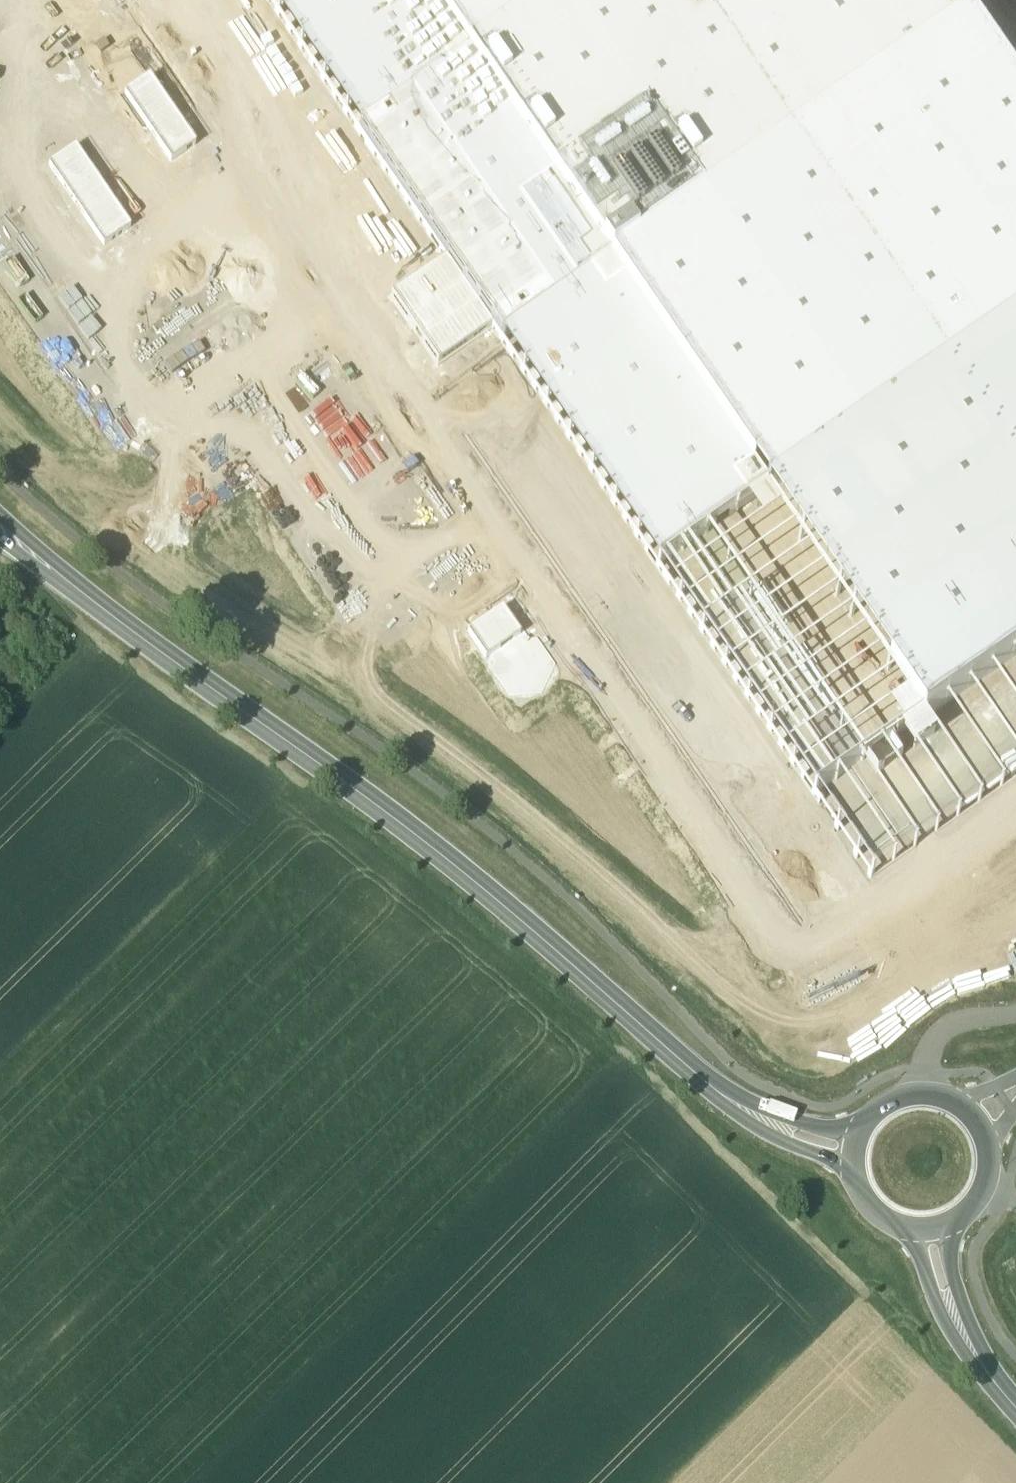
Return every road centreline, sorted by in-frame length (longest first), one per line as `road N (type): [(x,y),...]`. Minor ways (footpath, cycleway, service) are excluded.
road 1 (secondary): [(853,1151),(740,1112),(425,843),(120,625),(0,527)]
road 2 (secondary): [(1015,1408),(959,1326),(932,1230)]
road 3 (secondary): [(976,1121),(941,1096),(895,1098),(875,1110),(853,1151)]
road 4 (secondary): [(932,1230),(955,1222),(985,1187),(989,1164),(976,1121)]
road 5 (secondary): [(853,1151),(859,1194),(872,1211),(911,1230),(932,1230)]
road 6 (track): [(1015,1012),(947,1025),(921,1073)]

